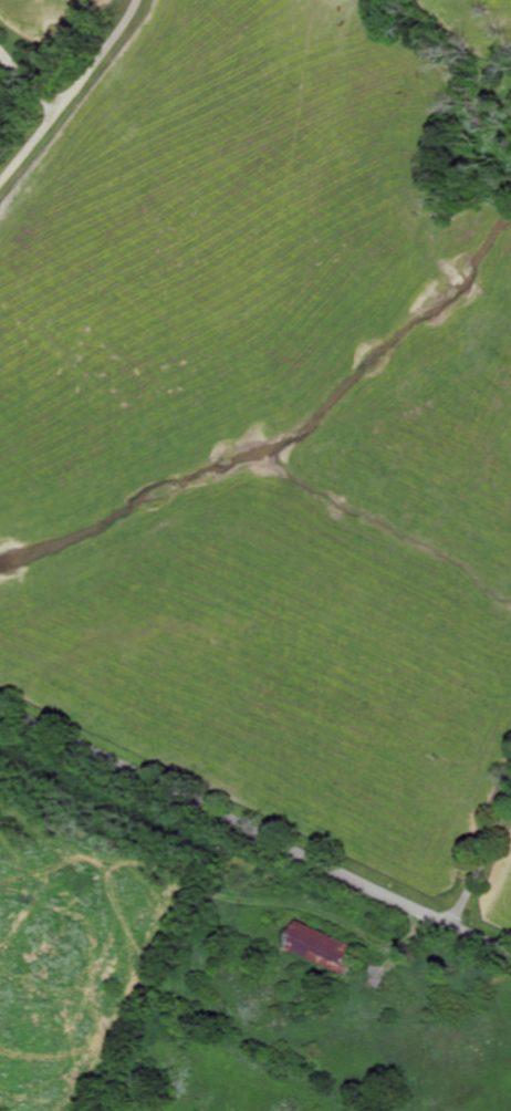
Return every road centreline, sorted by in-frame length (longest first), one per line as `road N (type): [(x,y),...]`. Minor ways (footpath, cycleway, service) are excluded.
road 1 (residential): [(0,705),(510,948)]

